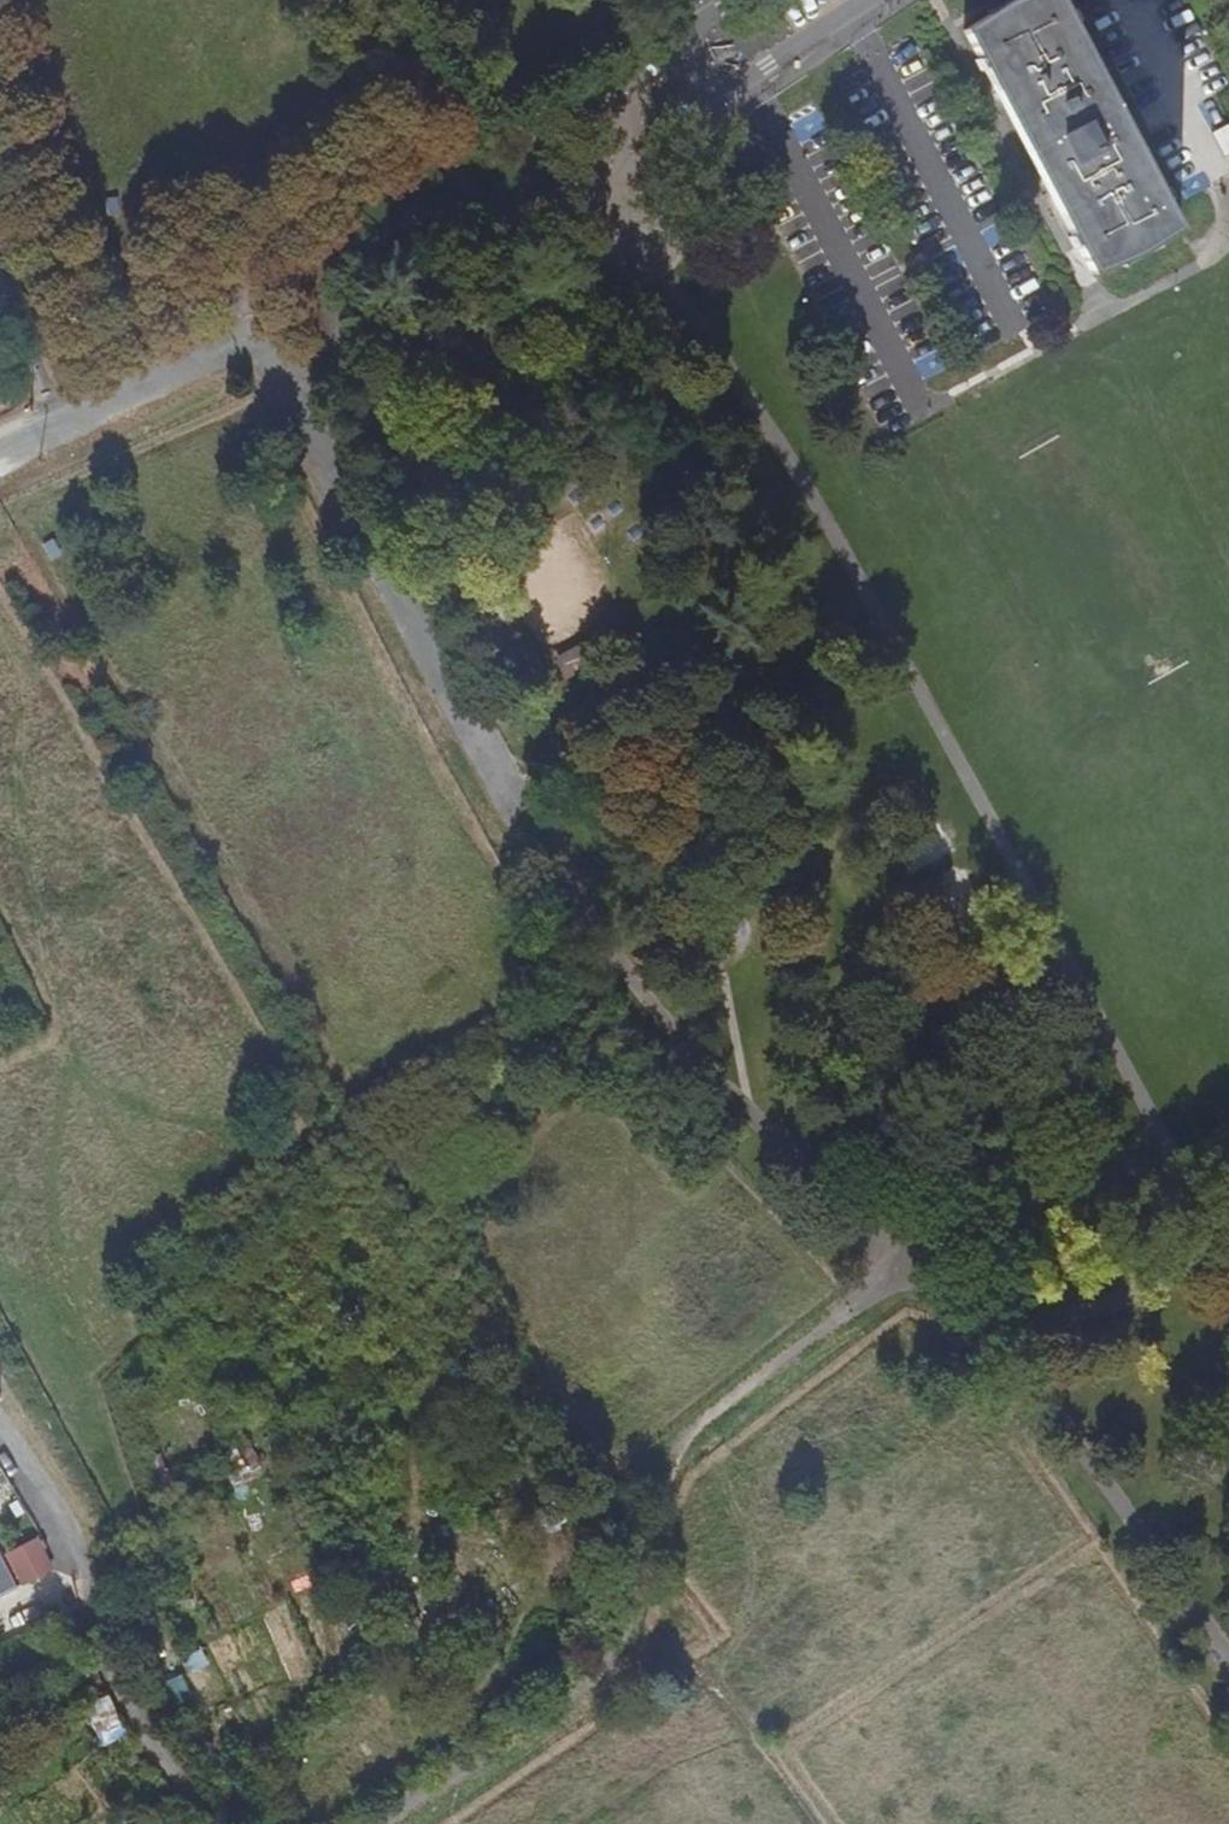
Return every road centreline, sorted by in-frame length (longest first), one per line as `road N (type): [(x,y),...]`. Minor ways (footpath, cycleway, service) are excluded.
road 1 (residential): [(732,0),(688,39),(680,59),(685,79),(699,90),(757,83),(872,0)]

